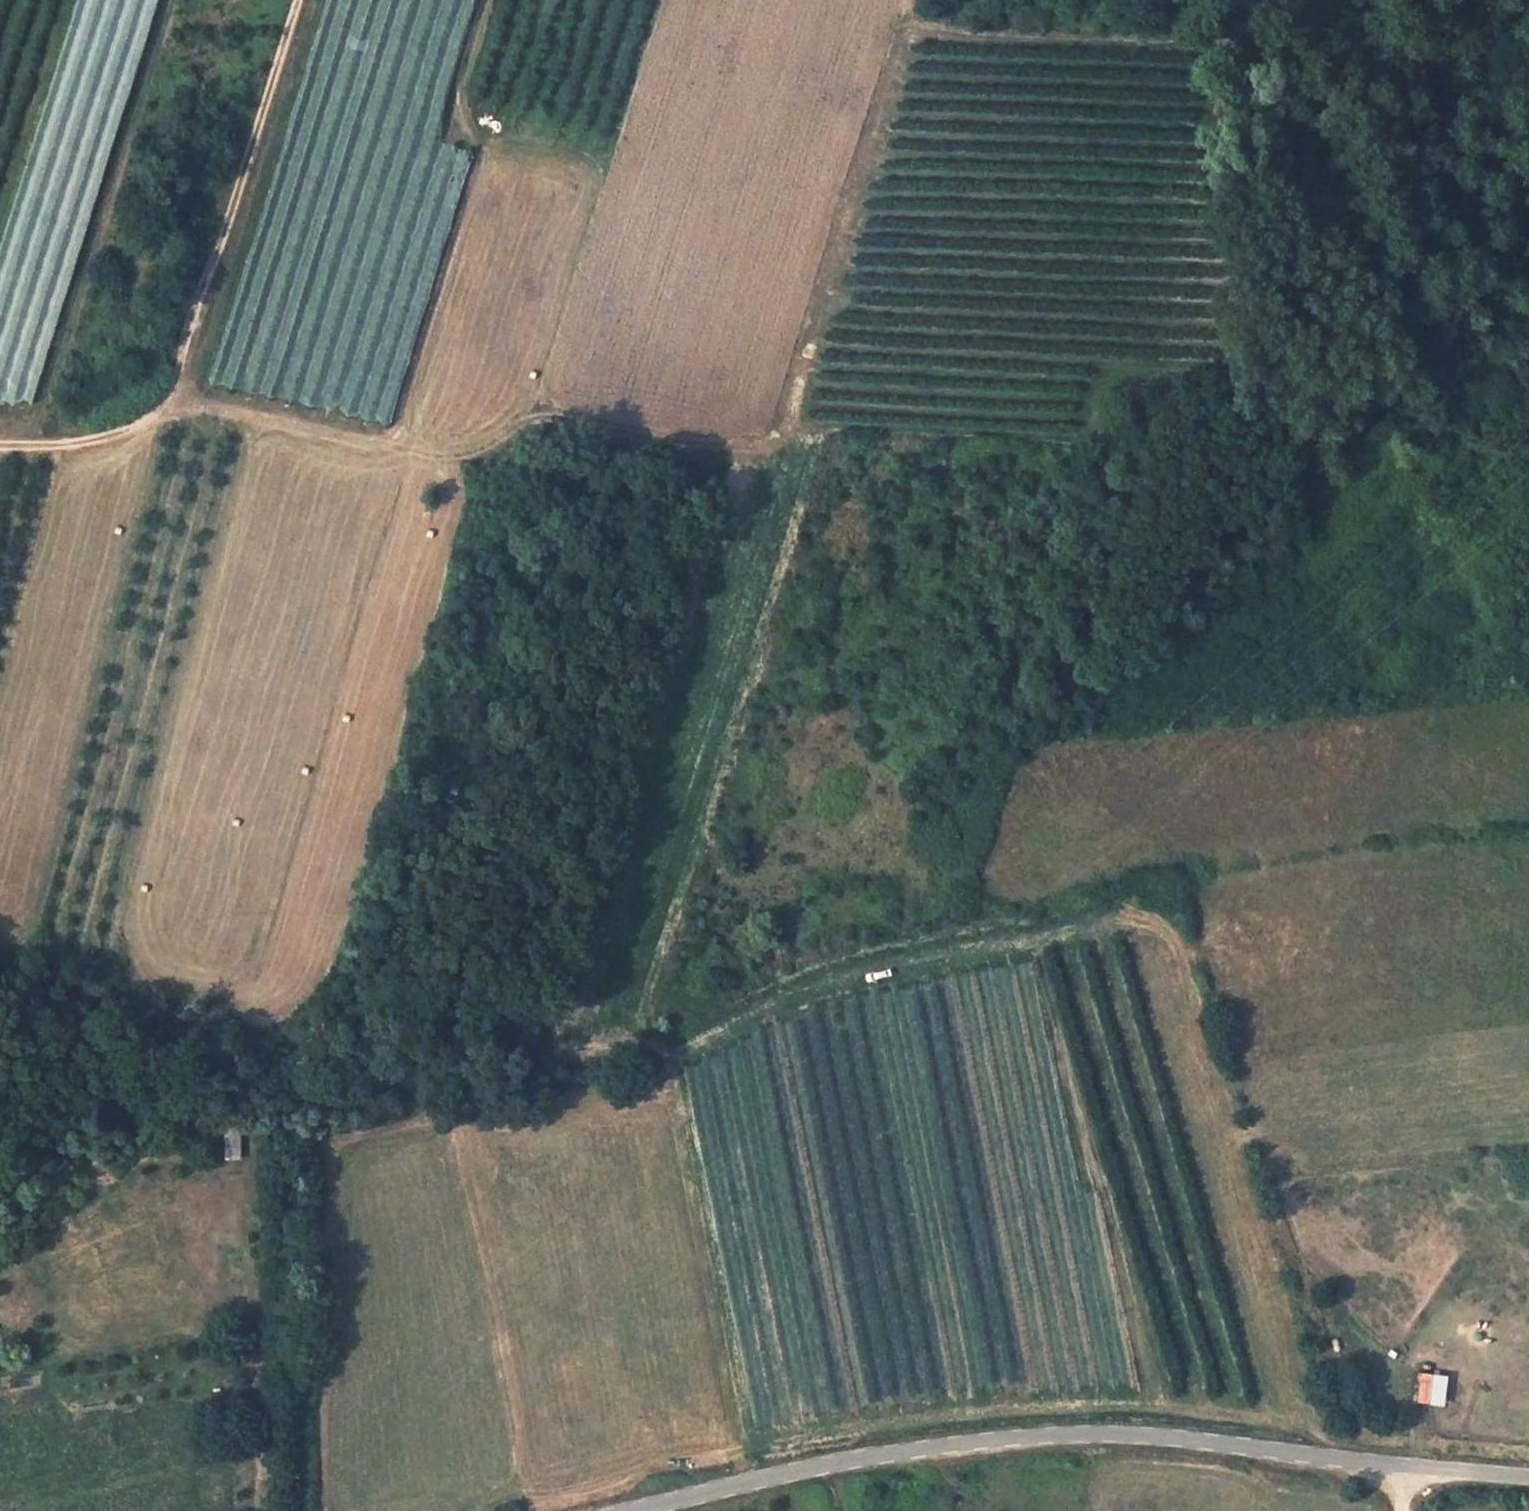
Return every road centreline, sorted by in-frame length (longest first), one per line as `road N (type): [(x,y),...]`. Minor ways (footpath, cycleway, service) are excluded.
road 1 (unclassified): [(1528,1465),(1124,1434),(956,1442),(748,1478),(623,1510)]
road 2 (track): [(301,0),(162,399),(135,423),(0,445)]
road 3 (track): [(1407,140),(1346,0)]

